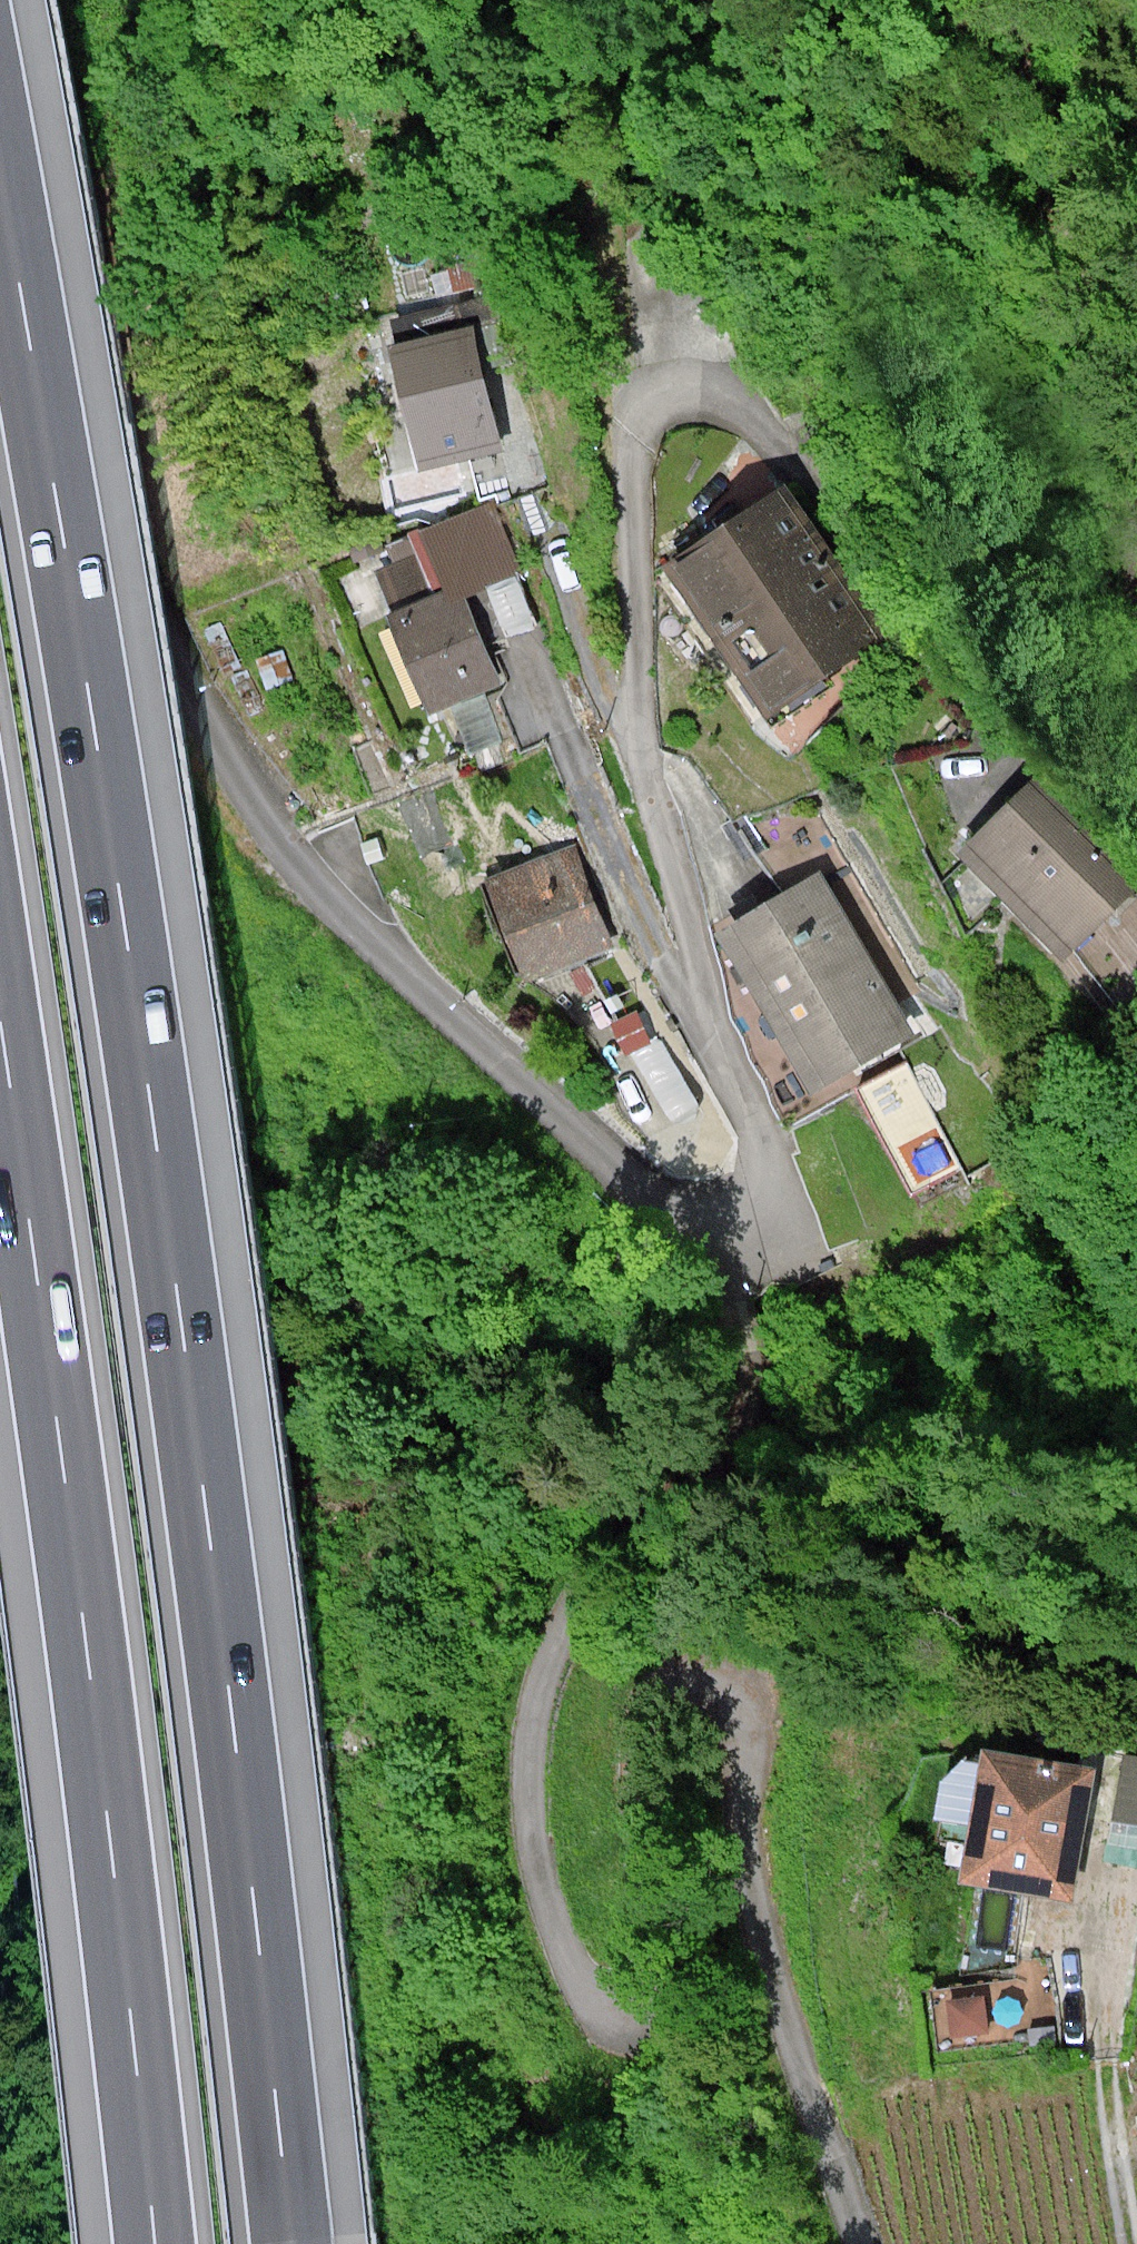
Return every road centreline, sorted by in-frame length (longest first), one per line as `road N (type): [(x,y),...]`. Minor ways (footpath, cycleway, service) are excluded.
road 1 (motorway): [(294,2243),(234,1703),(156,1113),(0,167)]
road 2 (unclassified): [(721,1229),(747,1357),(742,1418),(604,1564),(557,1640),(533,1743),(532,1832),(549,1918),(578,1983),(598,2006),(633,2005),(644,1980),(644,1773),(652,1712),(660,1692),(689,1670),(722,1673),(742,1690),(769,1962),(861,2243)]
road 3 (residential): [(1136,869),(1007,734),(774,437),(719,400),(692,395),(648,407),(636,420),(632,472),(651,773),(703,1006),(767,1147),(770,1176),(763,1204),(721,1229)]
road 4 (motorway): [(0,1047),(83,1654),(152,2243)]
road 5 (residential): [(0,396),(203,712),(355,929),(636,1187),(681,1218),(721,1229)]
road 6 (track): [(1034,0),(1045,122),(1128,566),(1136,671)]

